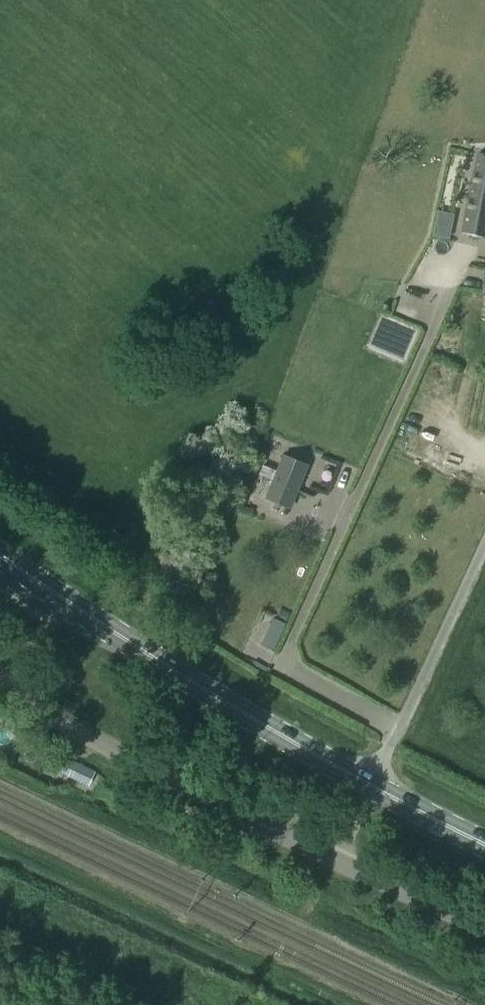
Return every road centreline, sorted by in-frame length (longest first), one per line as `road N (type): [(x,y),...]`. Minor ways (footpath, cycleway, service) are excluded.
road 1 (secondary): [(484,847),(262,725),(0,556)]
road 2 (unclassified): [(484,925),(145,767),(0,676)]

